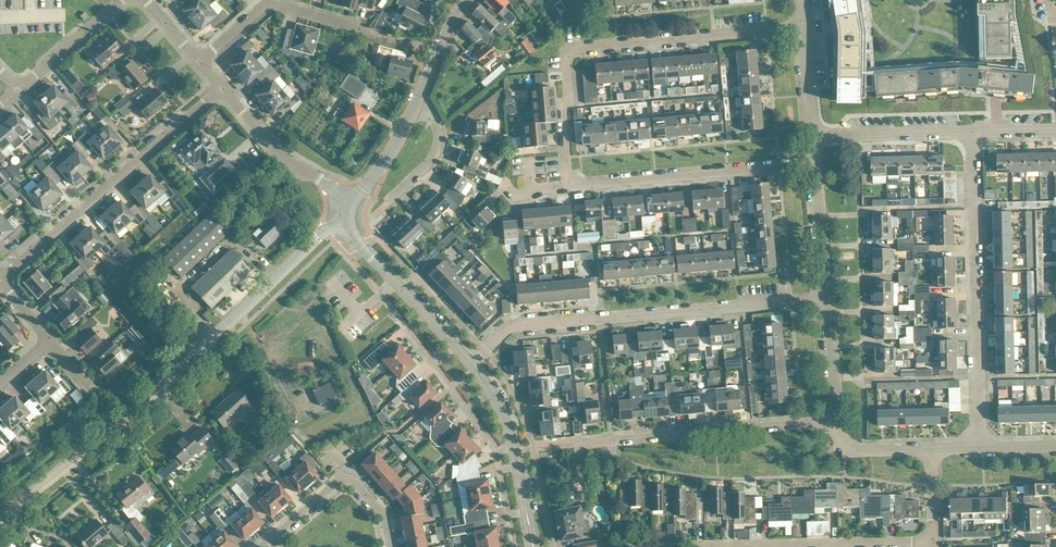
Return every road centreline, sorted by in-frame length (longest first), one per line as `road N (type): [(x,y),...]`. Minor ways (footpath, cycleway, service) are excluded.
road 1 (unclassified): [(0,519),(173,376),(318,236),(341,224)]
road 2 (residential): [(570,187),(564,108),(574,51),(804,28)]
road 3 (residential): [(483,352),(514,326),(828,298)]
road 4 (residential): [(981,447),(972,134)]
road 5 (residential): [(0,279),(223,89)]
road 6 (residential): [(574,444),(839,422)]
road 7 (residential): [(570,187),(816,163)]
road 8 (residential): [(933,544),(712,546)]
road 9 (unclassified): [(531,546),(504,416),(472,364)]
road 10 (unclassified): [(472,364),(341,224)]
road 11 (residential): [(263,546),(348,478),(385,520),(390,546)]
road 12 (residential): [(198,61),(268,3),(359,33)]
road 13 (unclassified): [(349,203),(282,156),(223,89)]
road 14 (unclassified): [(814,137),(972,134)]
road 15 (residential): [(377,212),(438,152),(433,117),(417,101)]
road 16 (unclassified): [(17,91),(124,0)]
road 17 (residential): [(828,298),(816,163)]
road 18 (residential): [(839,422),(828,298)]
road 19 (unclassified): [(349,203),(386,160),(417,101)]

